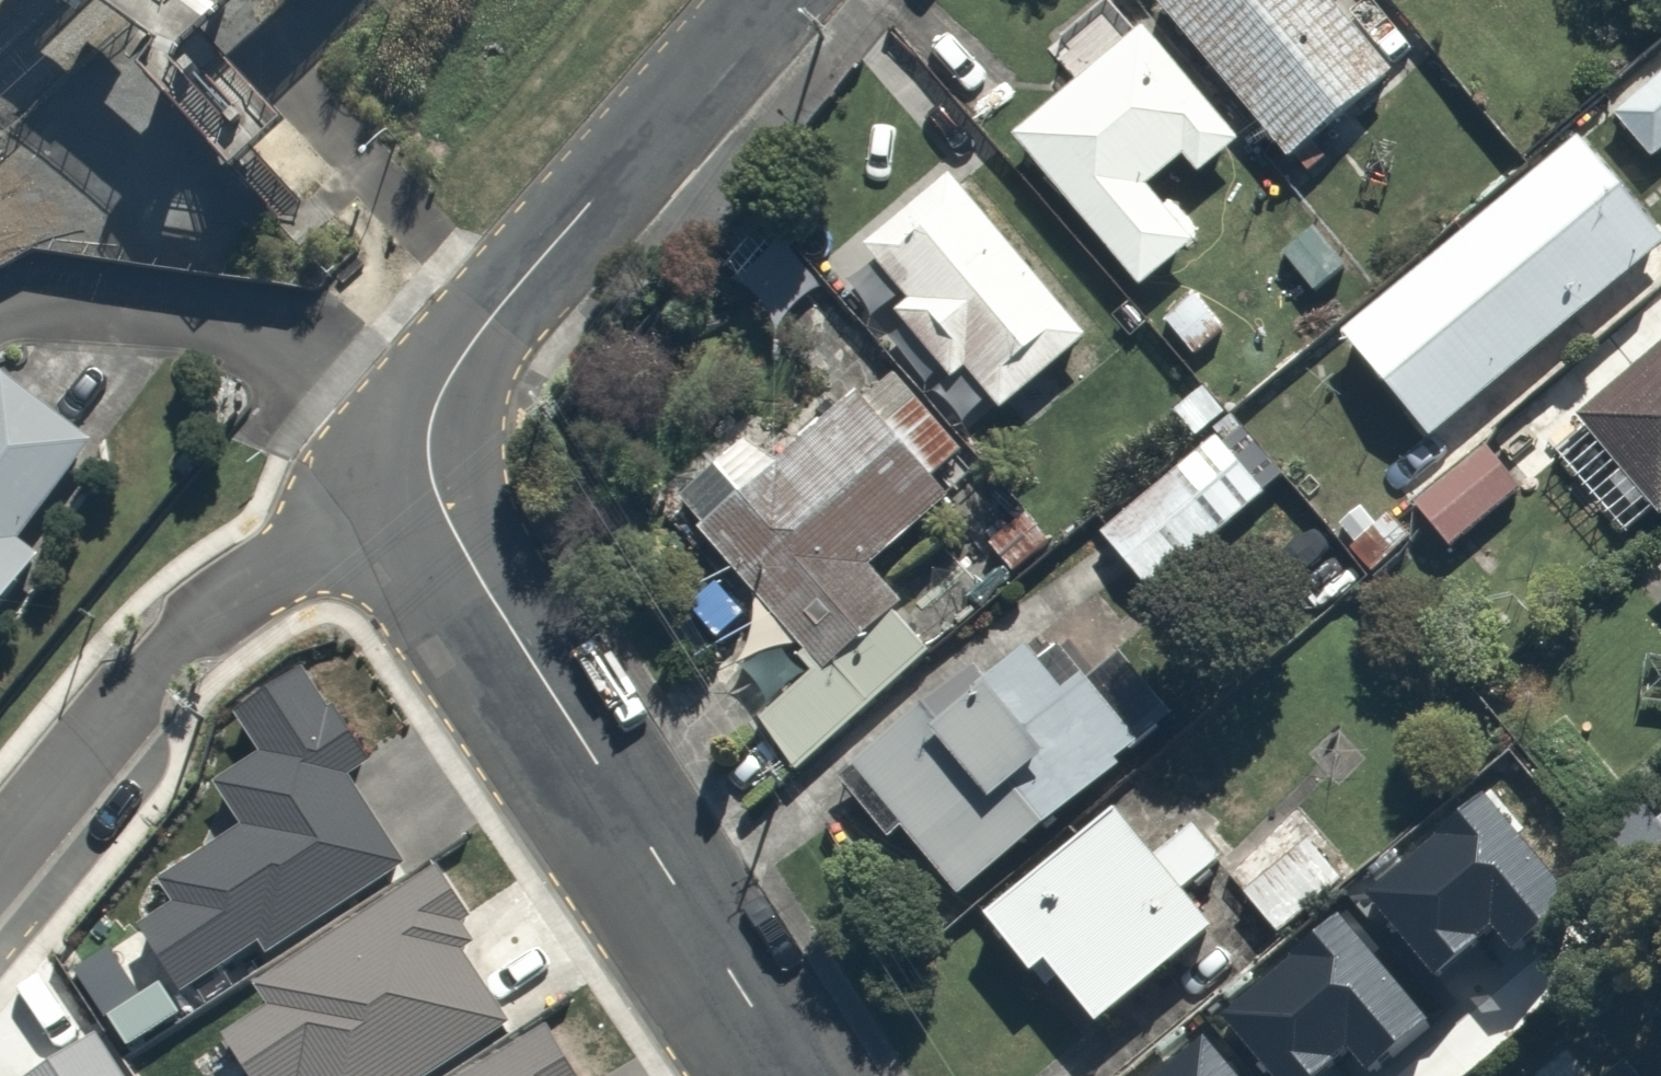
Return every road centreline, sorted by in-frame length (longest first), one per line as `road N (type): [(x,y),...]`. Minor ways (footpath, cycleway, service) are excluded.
road 1 (residential): [(796,1075),(605,782),(450,517)]
road 2 (residential): [(0,848),(99,728),(212,612),(281,569),(450,517)]
road 3 (residential): [(428,433),(474,335),(775,0)]
road 4 (residential): [(0,353),(57,314),(203,323),(428,433)]

